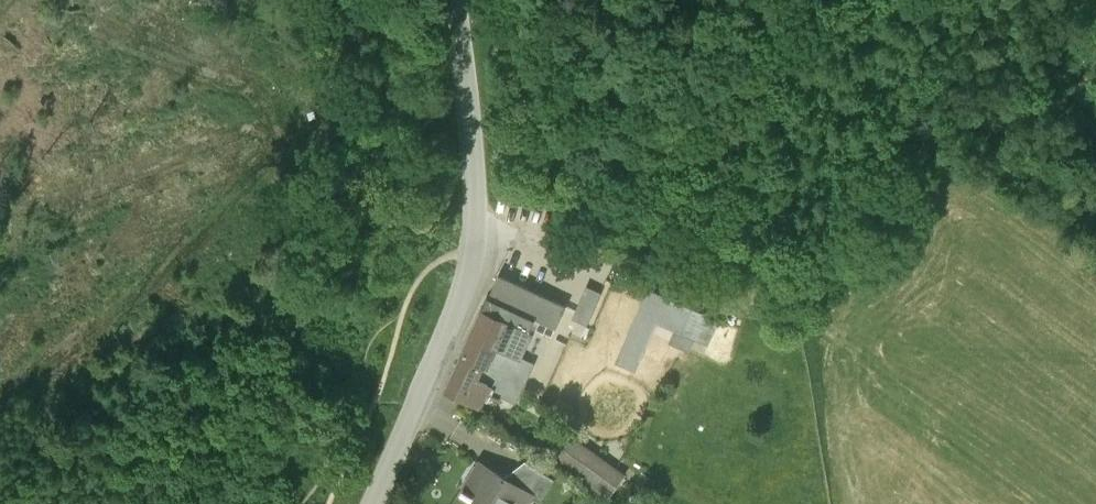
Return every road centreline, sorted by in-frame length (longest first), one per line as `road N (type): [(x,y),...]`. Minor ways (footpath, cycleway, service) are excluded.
road 1 (unclassified): [(370,503),(479,243),(458,0)]
road 2 (track): [(763,0),(674,149),(591,223),(555,239)]
road 3 (track): [(555,239),(821,323)]

